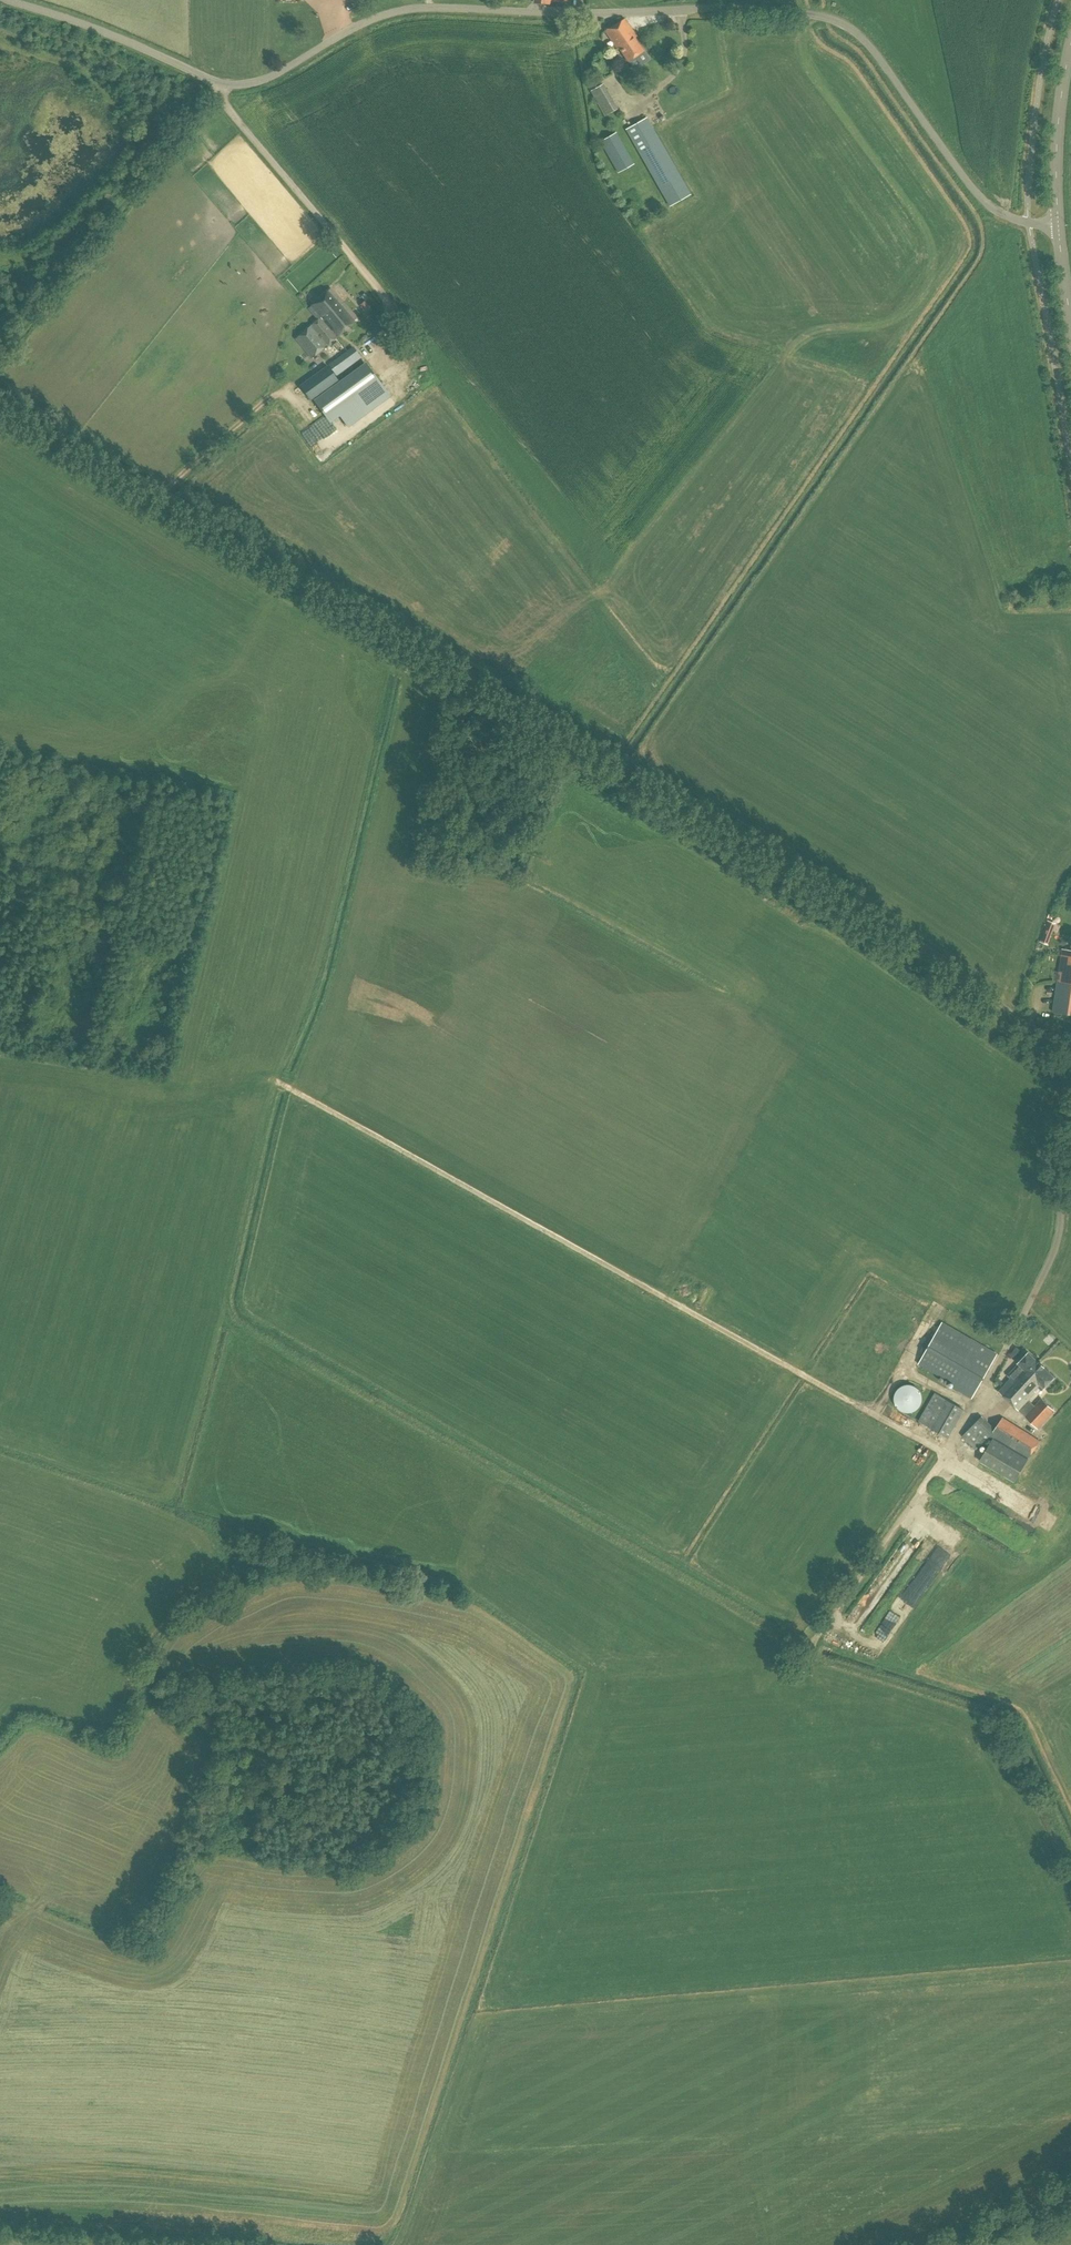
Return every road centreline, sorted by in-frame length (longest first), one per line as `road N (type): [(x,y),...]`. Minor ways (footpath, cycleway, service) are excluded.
road 1 (track): [(0,405),(807,873),(1070,1054)]
road 2 (unclassified): [(0,1),(233,88),(258,84),(355,28),(409,9),(816,15),(862,39),(976,196),(993,212),(1031,226)]
road 3 (track): [(1025,1337),(1058,1245),(1070,1131)]
road 4 (tertiary): [(1060,226),(1060,119),(1070,52)]

